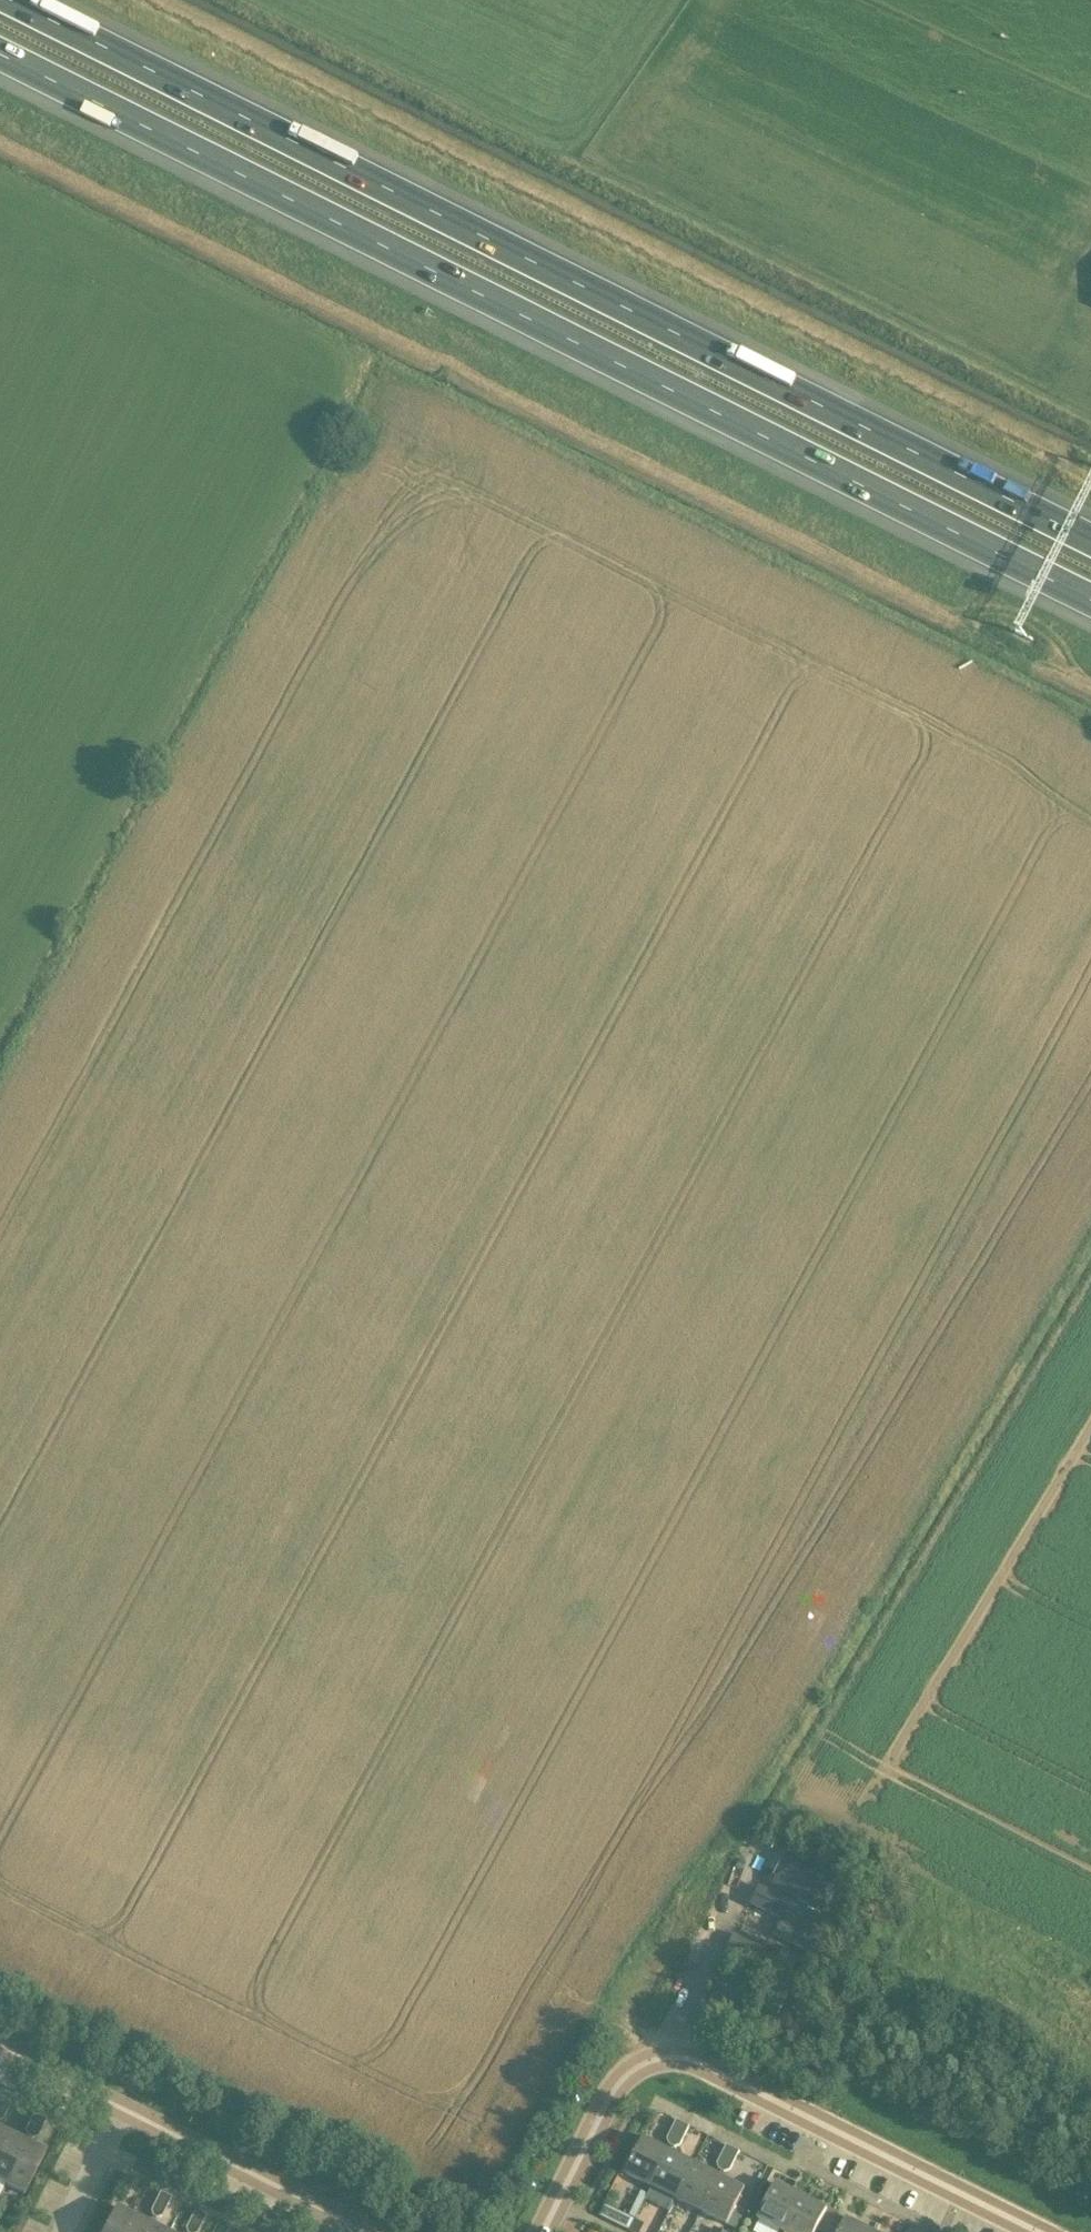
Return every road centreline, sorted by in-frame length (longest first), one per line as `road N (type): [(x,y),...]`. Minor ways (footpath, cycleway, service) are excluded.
road 1 (motorway): [(0,56),(1090,600)]
road 2 (motorway): [(1090,541),(11,0)]
road 3 (unclassified): [(1029,2231),(693,2060),(663,2056)]
road 4 (residential): [(385,2231),(126,2115)]
road 5 (residential): [(759,1850),(663,2056)]
road 6 (residential): [(548,2231),(617,2083),(663,2056)]
road 7 (residential): [(126,2115),(0,2040)]
road 8 (residential): [(69,2231),(126,2115)]

